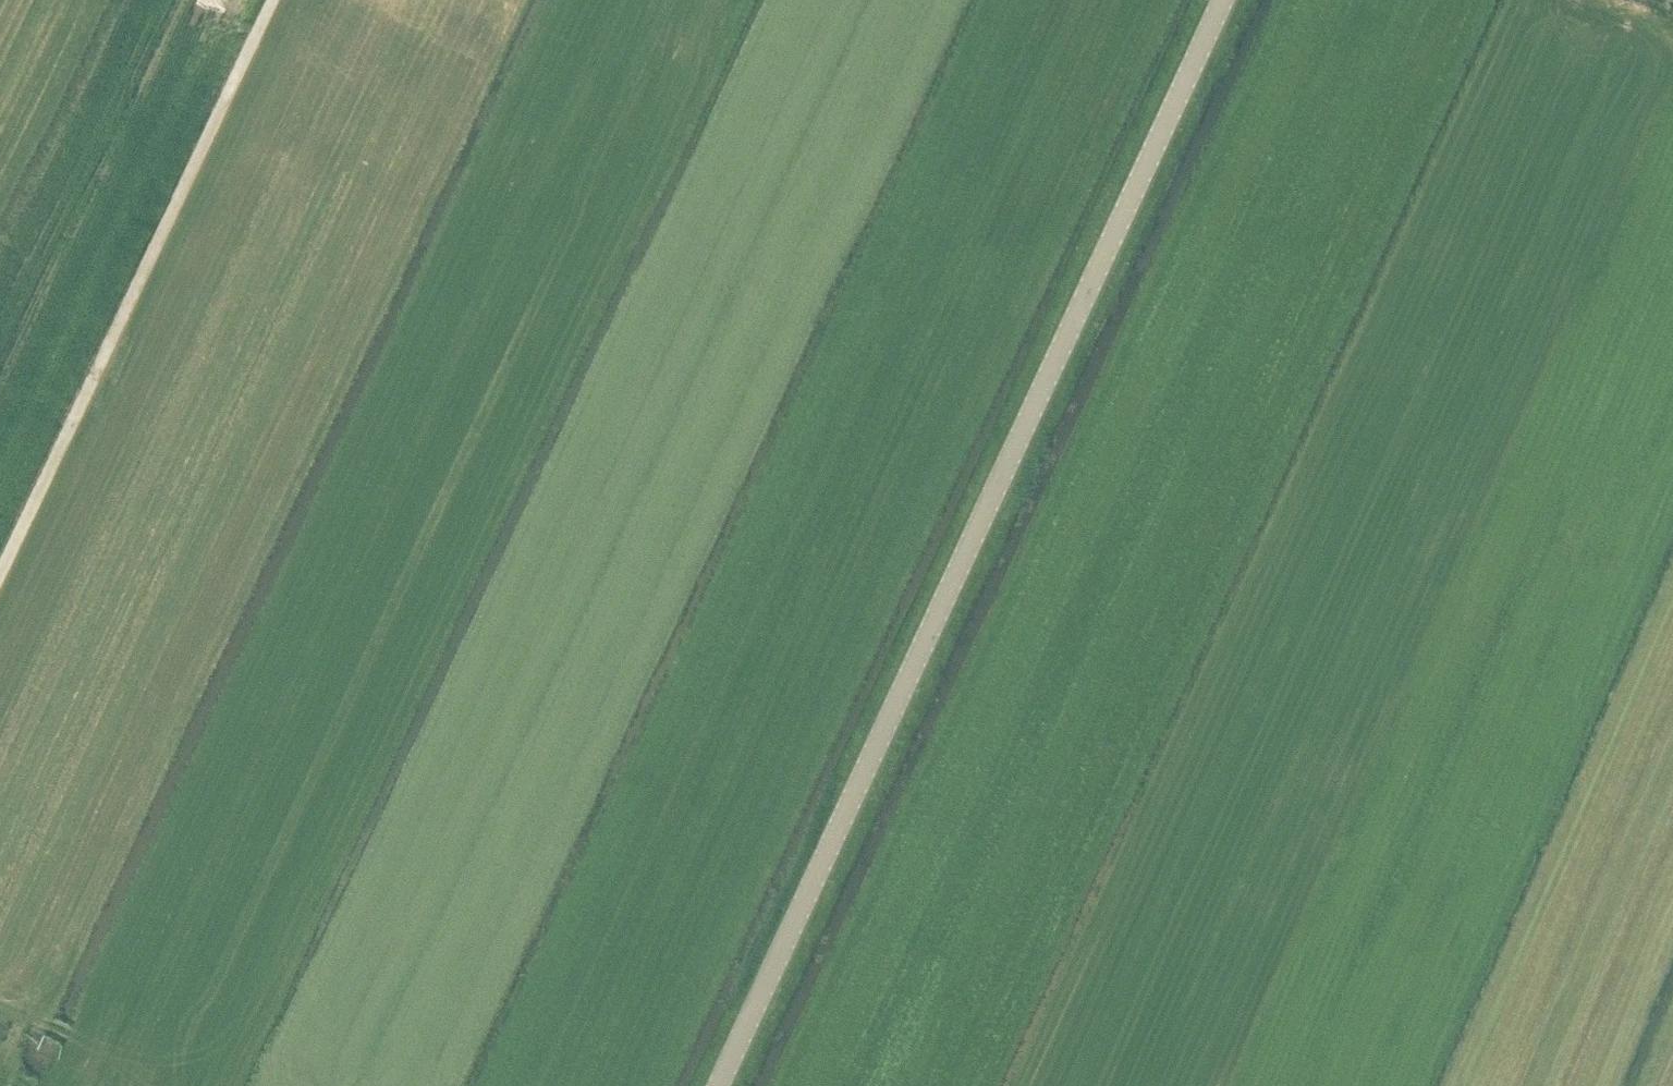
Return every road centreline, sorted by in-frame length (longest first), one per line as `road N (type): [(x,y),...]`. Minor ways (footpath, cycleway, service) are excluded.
road 1 (unclassified): [(1222,0),(718,1085)]
road 2 (track): [(0,582),(278,0)]

